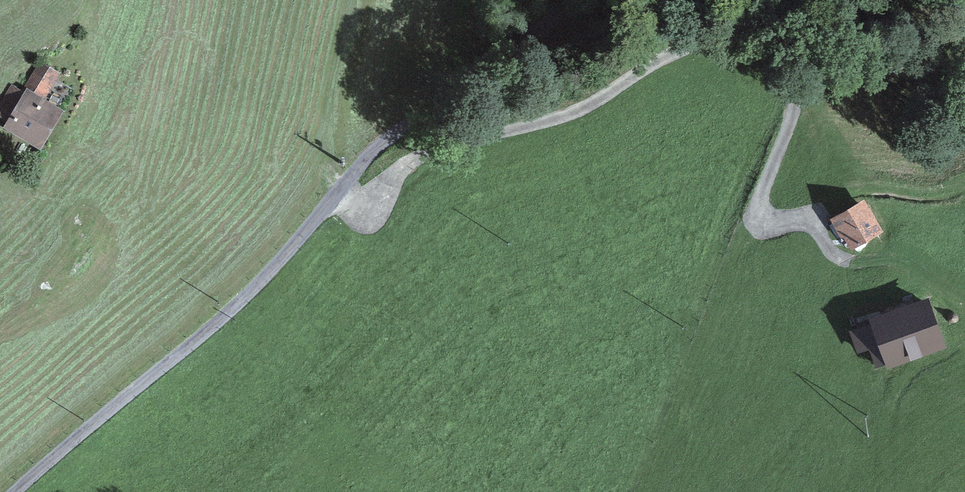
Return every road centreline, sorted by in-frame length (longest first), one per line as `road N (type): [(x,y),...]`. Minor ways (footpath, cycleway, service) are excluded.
road 1 (track): [(964,305),(916,269),(849,261),(831,253),(808,222),(764,217),(763,190),(800,91),(783,60),(725,37),(676,45),(594,96),(402,164),(382,201),(366,210),(342,190)]
road 2 (unclassified): [(573,0),(384,144),(228,311),(11,491)]
road 3 (track): [(808,222),(863,189),(942,193),(964,184)]

